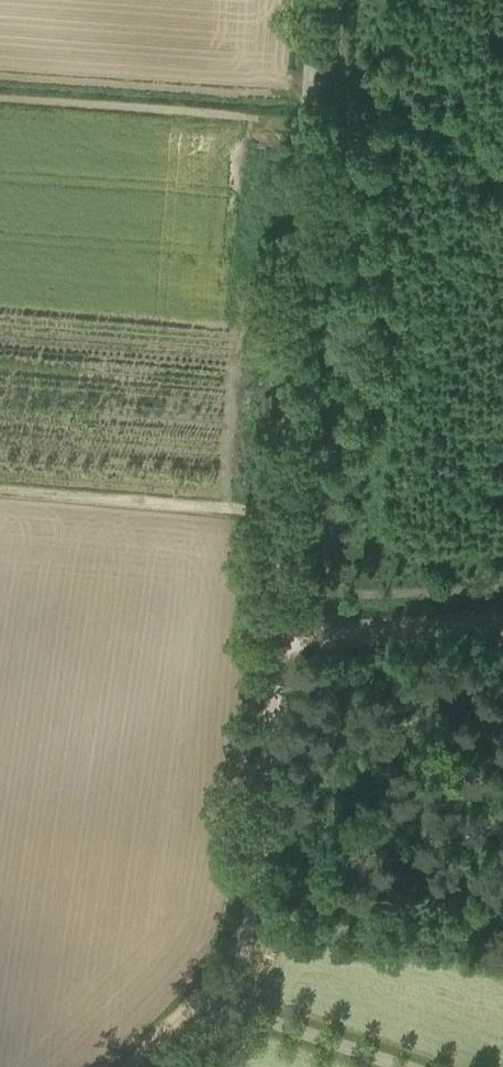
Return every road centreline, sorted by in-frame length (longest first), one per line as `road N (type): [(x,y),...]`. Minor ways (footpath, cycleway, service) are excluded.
road 1 (unclassified): [(208,1066),(260,868),(317,0)]
road 2 (track): [(272,636),(502,624)]
road 3 (track): [(502,128),(423,90),(310,95)]
road 4 (track): [(133,1066),(243,950)]

